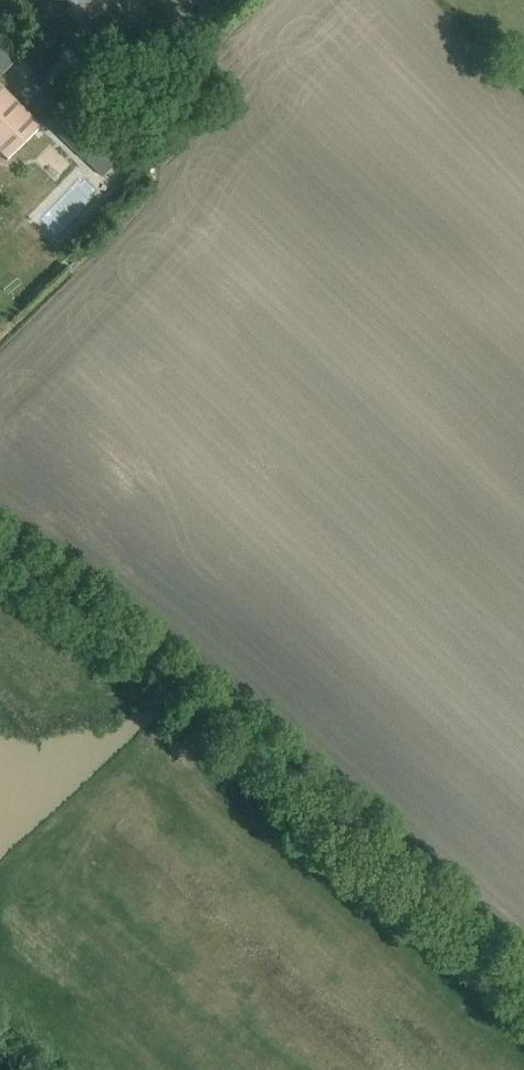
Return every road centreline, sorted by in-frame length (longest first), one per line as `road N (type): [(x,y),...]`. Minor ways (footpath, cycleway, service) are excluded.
road 1 (unclassified): [(523,985),(232,723),(0,542)]
road 2 (track): [(0,887),(208,704)]

